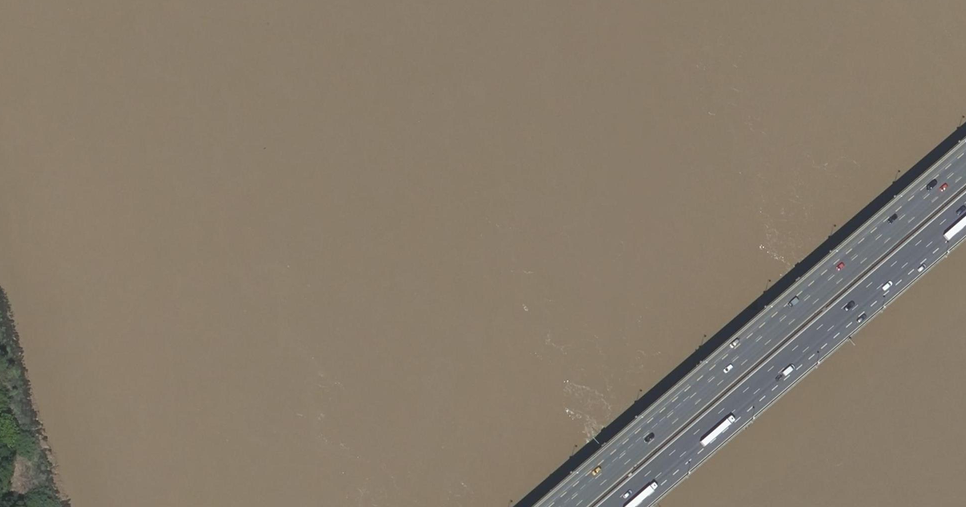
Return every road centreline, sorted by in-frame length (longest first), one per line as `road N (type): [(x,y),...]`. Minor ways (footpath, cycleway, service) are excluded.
road 1 (trunk): [(965,167),(568,506)]
road 2 (trunk): [(614,506),(965,207)]

